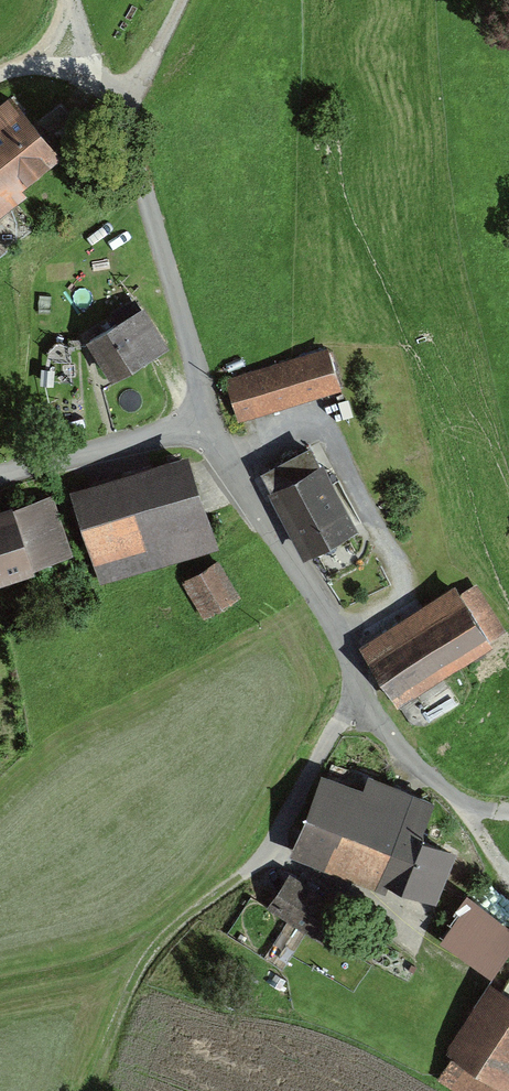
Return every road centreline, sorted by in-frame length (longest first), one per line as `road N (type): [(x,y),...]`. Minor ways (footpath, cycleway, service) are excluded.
road 1 (track): [(90,1088),(150,954),(275,842),(363,689)]
road 2 (track): [(204,422),(332,618),(370,704),(450,793)]
road 3 (unclassified): [(204,422),(198,357),(118,108)]
road 4 (track): [(182,0),(118,108),(67,50),(67,0)]
road 5 (unclassified): [(204,422),(0,479)]

